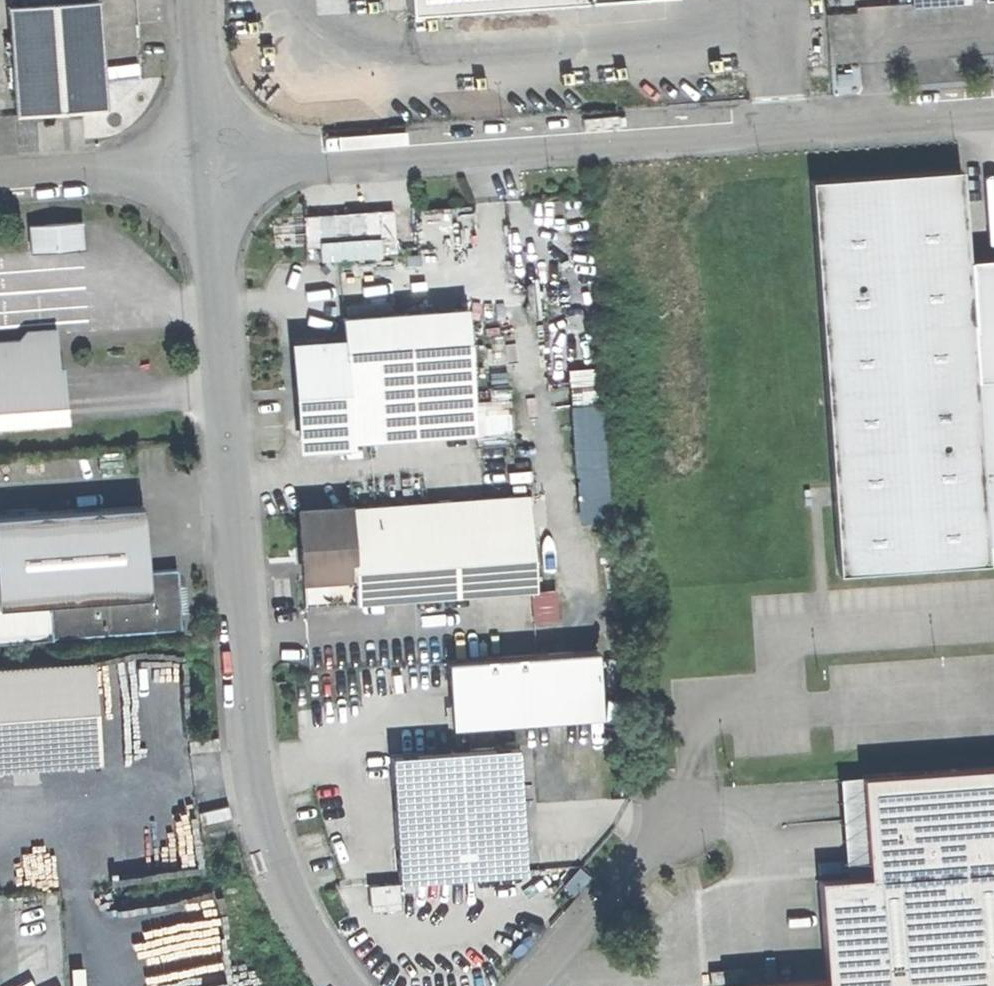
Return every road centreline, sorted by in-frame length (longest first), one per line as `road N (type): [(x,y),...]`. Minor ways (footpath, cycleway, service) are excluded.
road 1 (residential): [(213,153),(256,754),(274,844),(352,985)]
road 2 (residential): [(213,153),(993,97)]
road 3 (residential): [(523,985),(684,807)]
road 4 (residential): [(213,153),(0,169)]
road 5 (residential): [(201,0),(213,153)]

